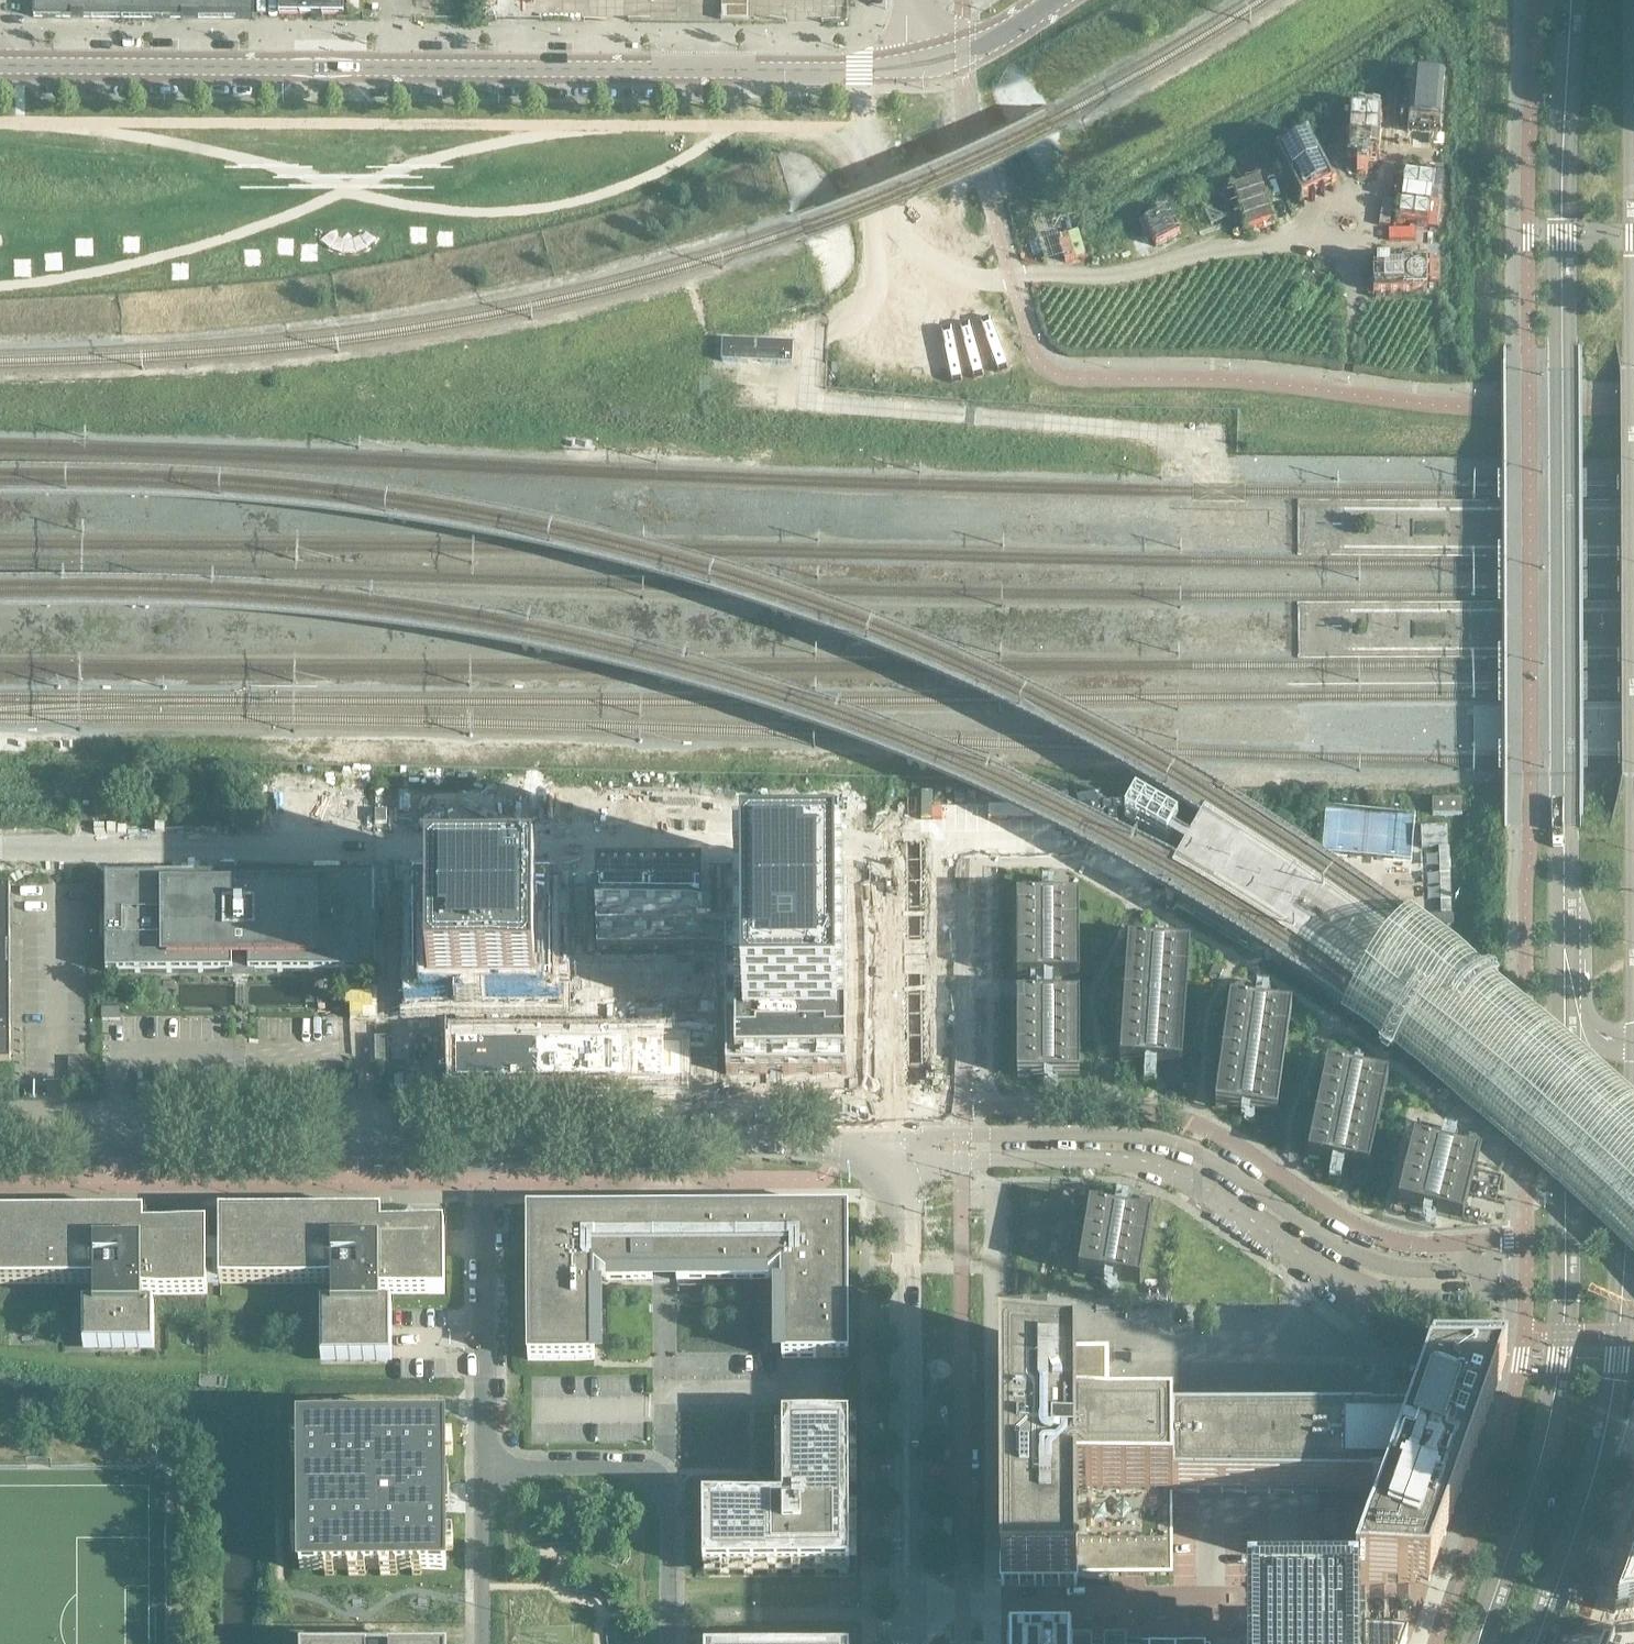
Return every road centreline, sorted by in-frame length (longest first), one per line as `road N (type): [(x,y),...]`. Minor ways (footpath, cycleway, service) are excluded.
road 1 (tertiary): [(1567,0),(1564,1300),(1550,1432),(1481,1643)]
road 2 (unclassified): [(0,845),(881,847),(902,853),(911,1146)]
road 3 (tertiary): [(0,67),(907,66)]
road 4 (unclassified): [(1432,1296),(1389,1288),(1324,1255),(1181,1160),(1114,1149),(911,1146)]
road 5 (tertiary): [(1537,1643),(1601,1434),(1620,1331),(1633,1097)]
road 6 (tertiary): [(908,1643),(907,1193),(886,1160)]
road 7 (tertiary): [(0,1145),(487,1144)]
road 8 (tertiary): [(487,1144),(833,1143),(886,1160)]
road 9 (unclassified): [(667,1643),(668,1512),(648,1474),(485,1467)]
road 10 (unclassified): [(485,1467),(487,1144)]
road 11 (unclassified): [(485,1467),(483,1643)]
road 12 (tertiary): [(1054,0),(963,55),(907,66)]

